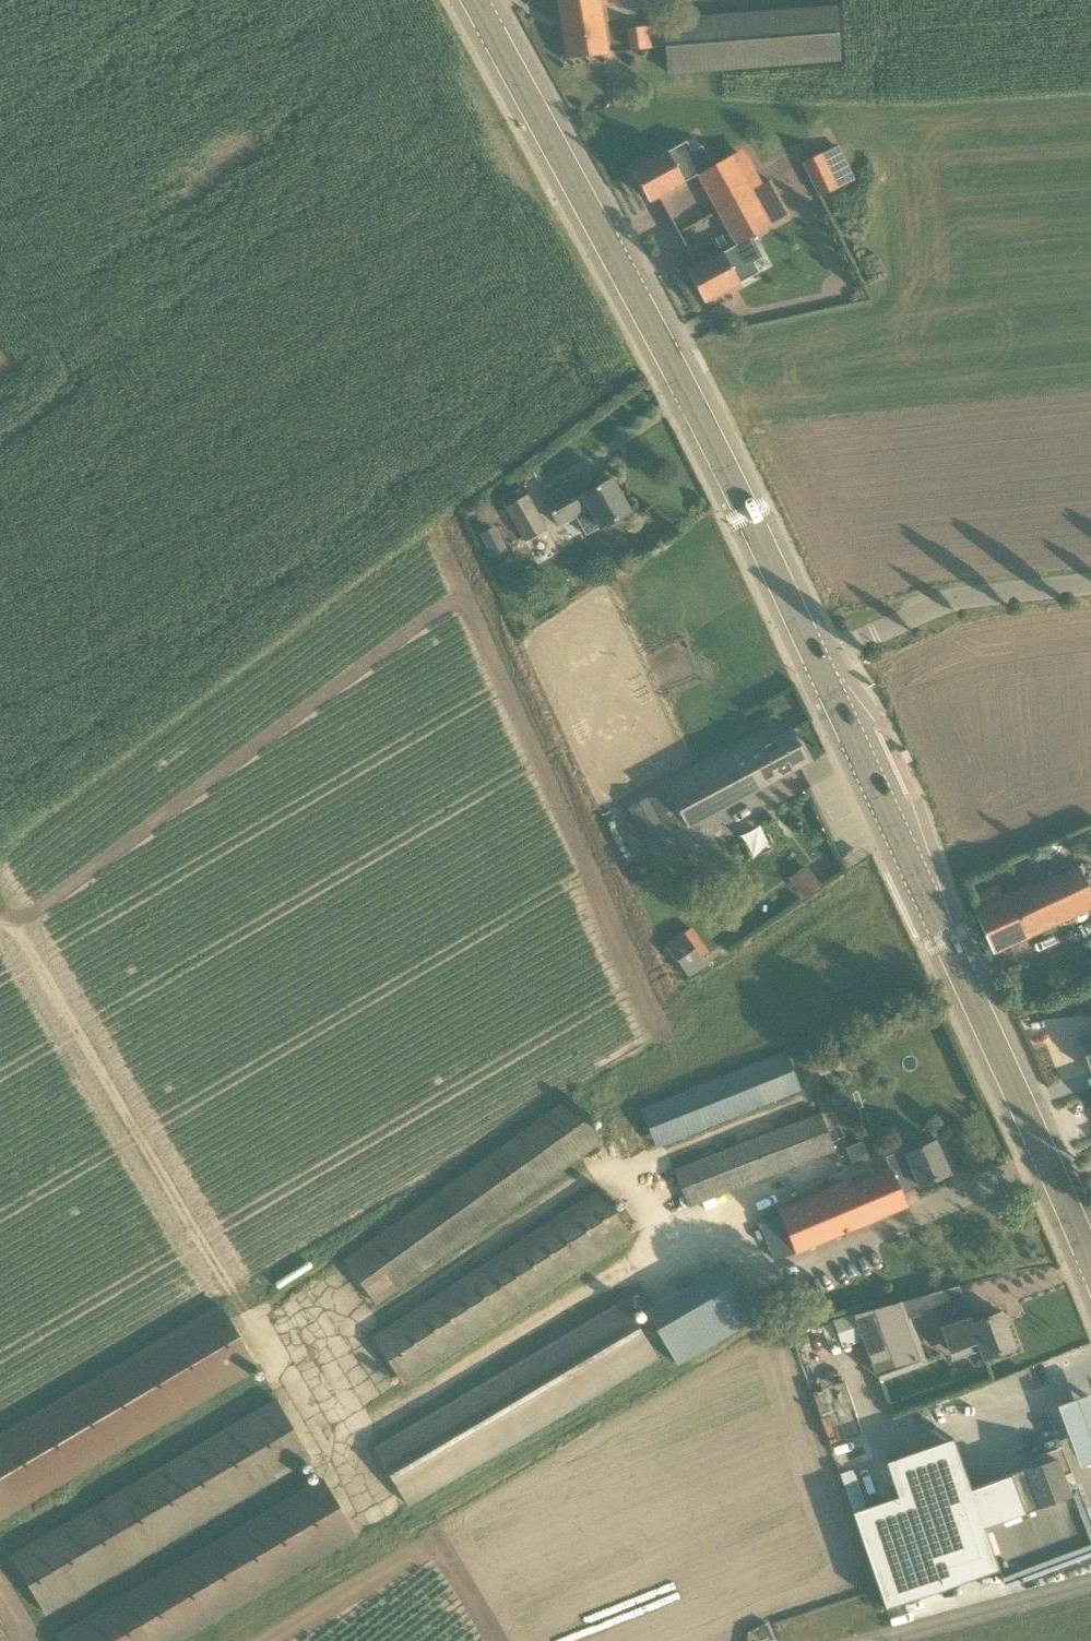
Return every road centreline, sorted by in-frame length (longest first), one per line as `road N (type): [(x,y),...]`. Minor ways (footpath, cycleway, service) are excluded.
road 1 (secondary): [(823,666),(546,119),(477,0)]
road 2 (secondary): [(1090,1275),(823,666)]
road 3 (unclassified): [(823,666),(943,610),(1090,589)]

